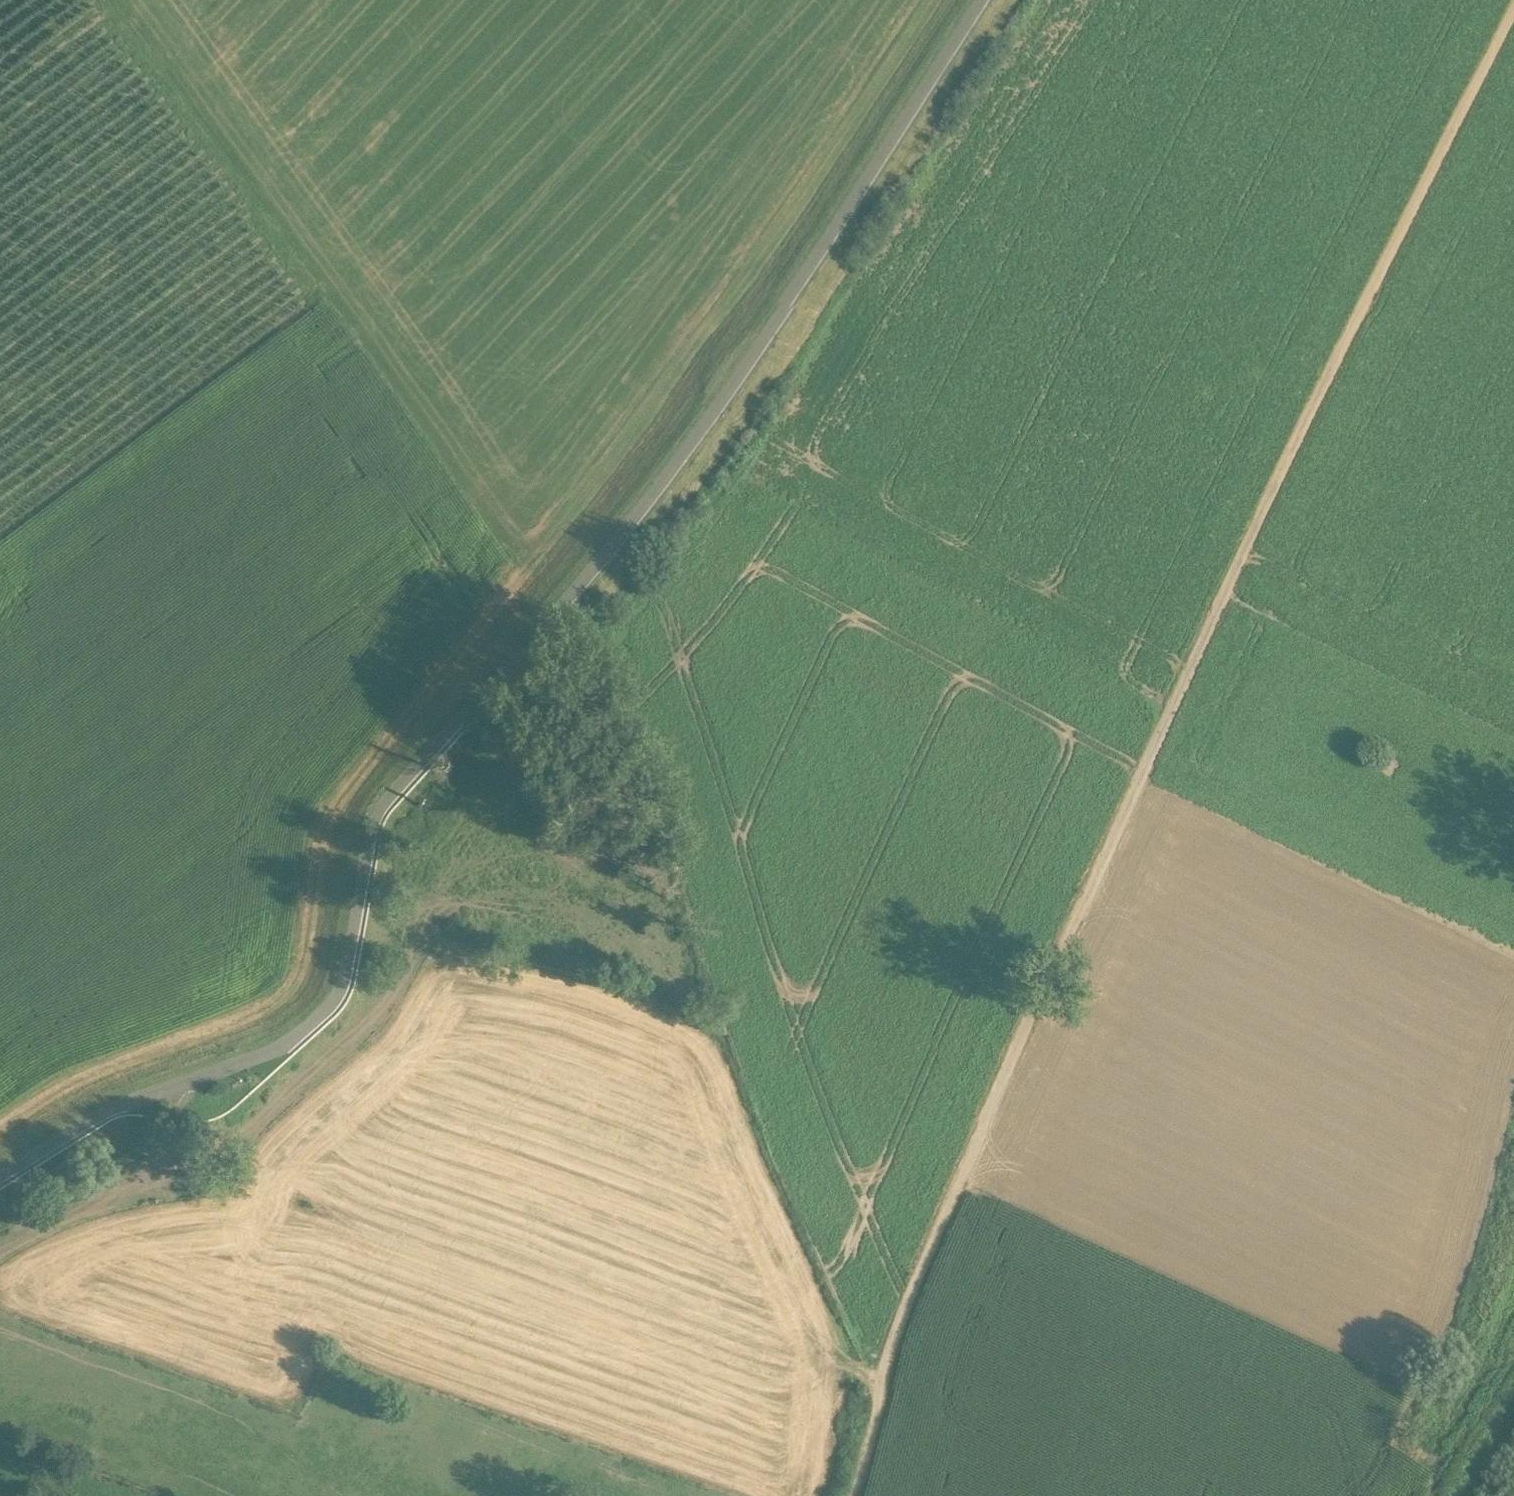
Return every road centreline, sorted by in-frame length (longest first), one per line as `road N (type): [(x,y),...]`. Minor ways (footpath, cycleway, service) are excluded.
road 1 (track): [(1513,13),(1265,506),(980,1135),(896,1331),(853,1495)]
road 2 (track): [(214,1076),(155,1127),(0,1222)]

